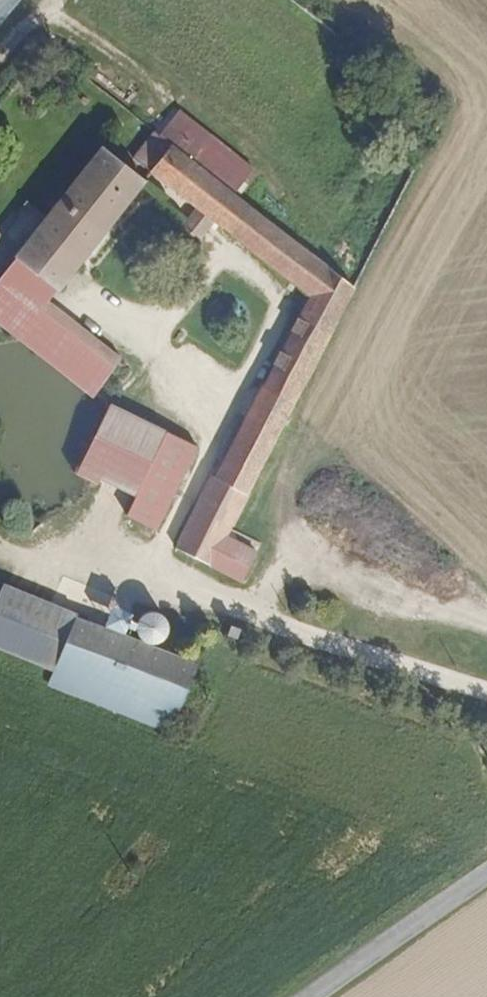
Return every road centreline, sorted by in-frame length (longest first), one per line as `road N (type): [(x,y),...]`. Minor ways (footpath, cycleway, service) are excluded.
road 1 (unclassified): [(361,996),(486,877)]

